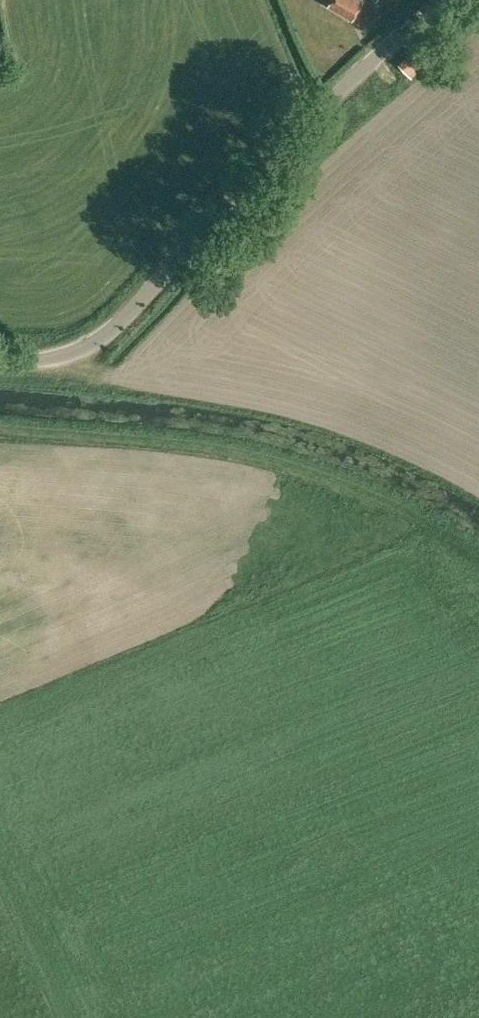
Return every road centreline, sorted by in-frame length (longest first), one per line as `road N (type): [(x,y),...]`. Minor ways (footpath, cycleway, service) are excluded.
road 1 (unclassified): [(0,362),(51,359),(117,328),(275,154),(441,0)]

